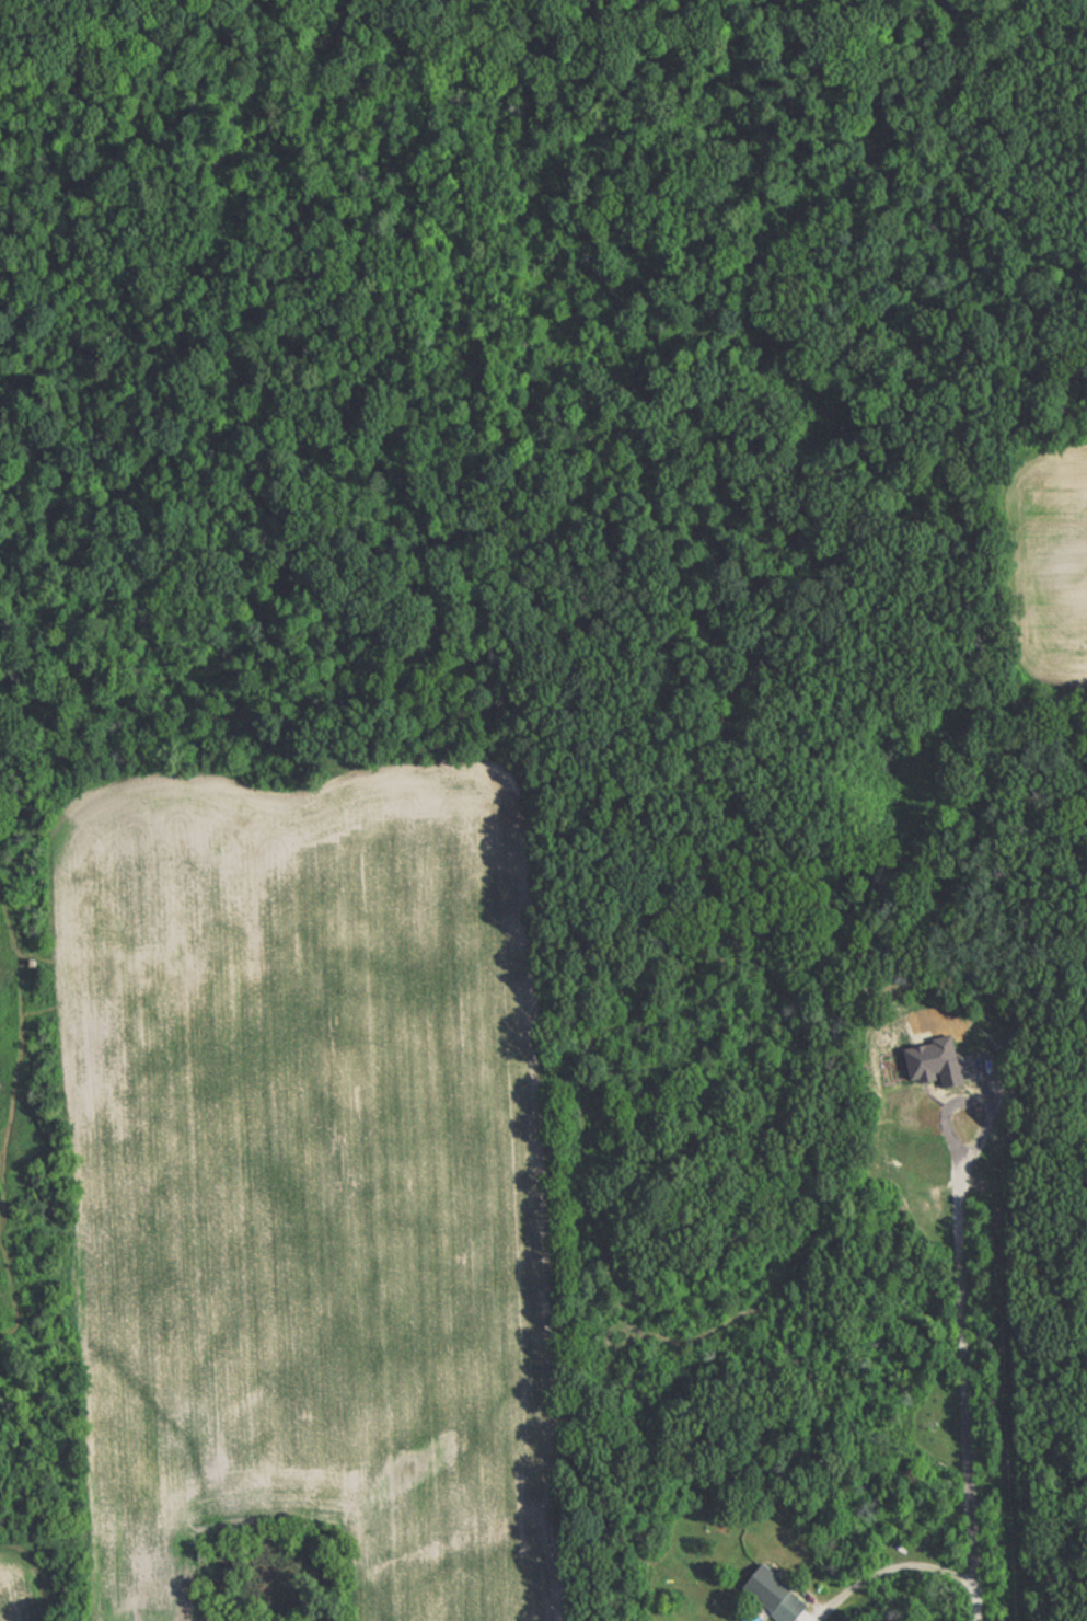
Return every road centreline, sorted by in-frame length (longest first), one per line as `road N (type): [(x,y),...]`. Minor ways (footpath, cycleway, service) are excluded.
road 1 (residential): [(973,1620),(952,1153)]

